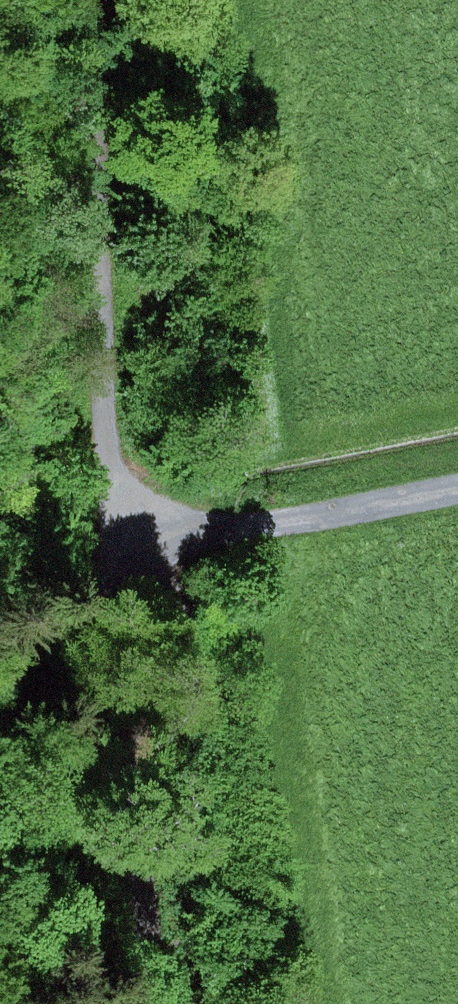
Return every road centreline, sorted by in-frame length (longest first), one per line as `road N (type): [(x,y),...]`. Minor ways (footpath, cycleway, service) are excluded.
road 1 (track): [(101,0),(94,60),(108,536)]
road 2 (track): [(108,536),(116,691),(156,1003)]
road 3 (track): [(108,536),(304,520),(457,488)]

